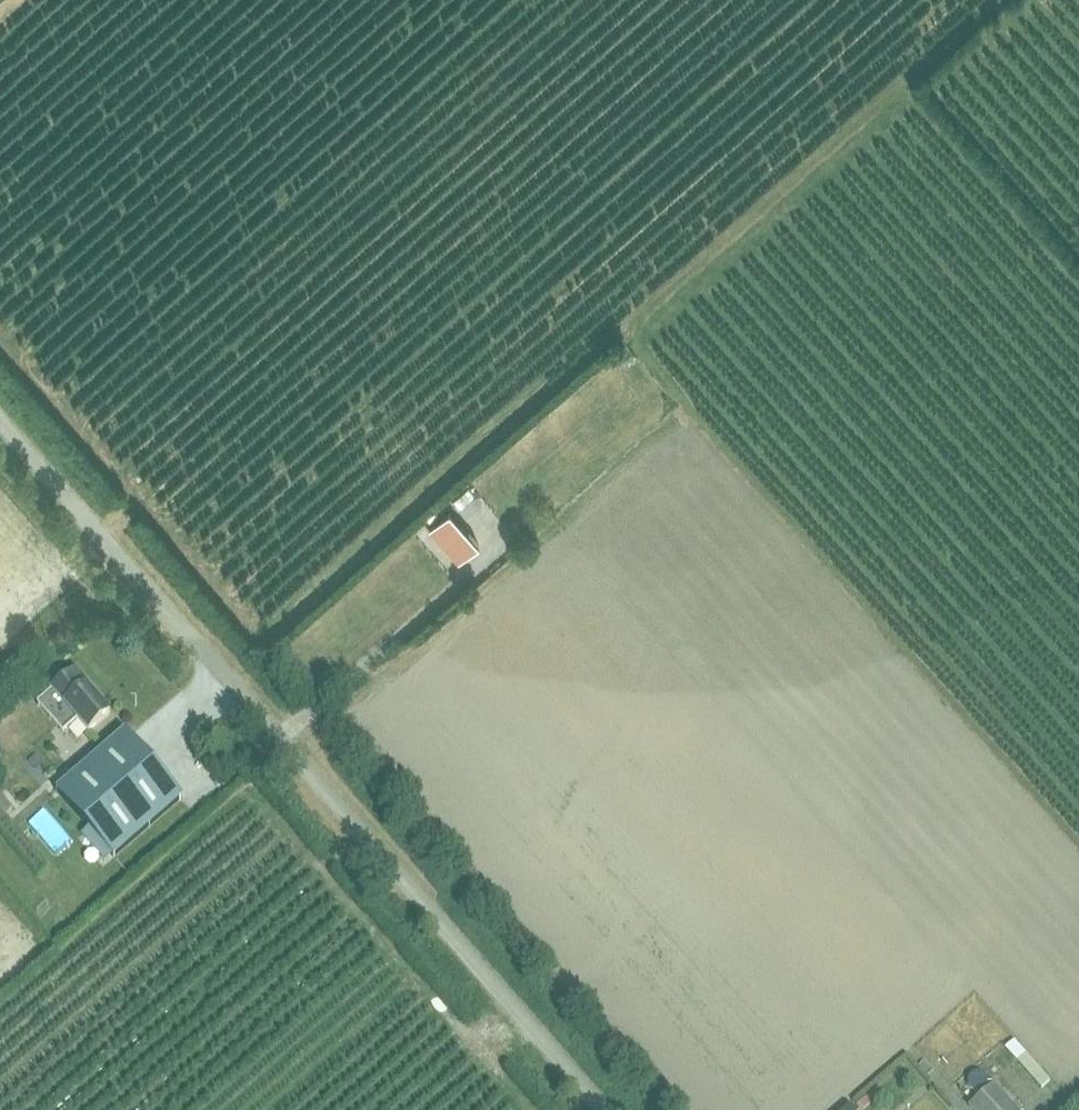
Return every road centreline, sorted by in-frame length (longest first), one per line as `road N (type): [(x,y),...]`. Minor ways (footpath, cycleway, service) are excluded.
road 1 (unclassified): [(603,1109),(0,419)]

